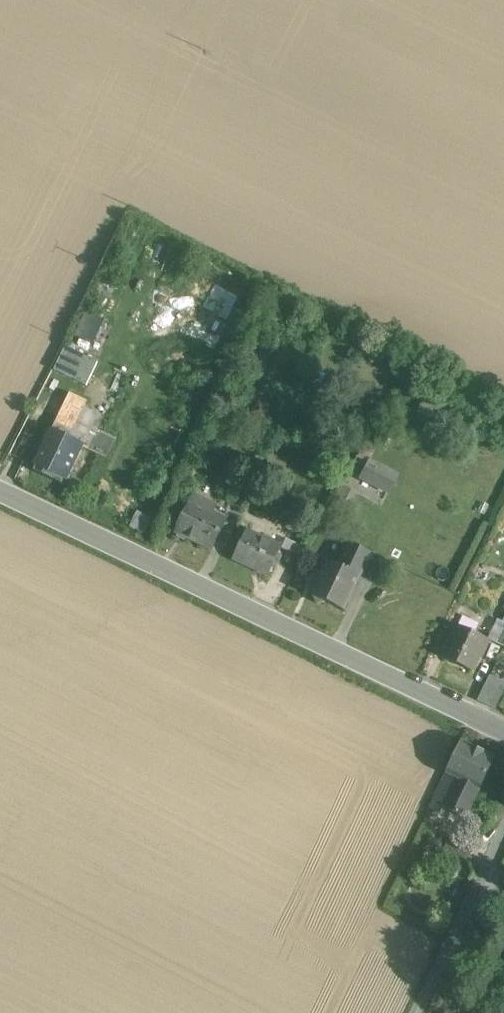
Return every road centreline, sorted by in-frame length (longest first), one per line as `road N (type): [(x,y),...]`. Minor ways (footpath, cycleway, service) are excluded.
road 1 (tertiary): [(503,726),(0,491)]
road 2 (residential): [(503,832),(420,1012)]

